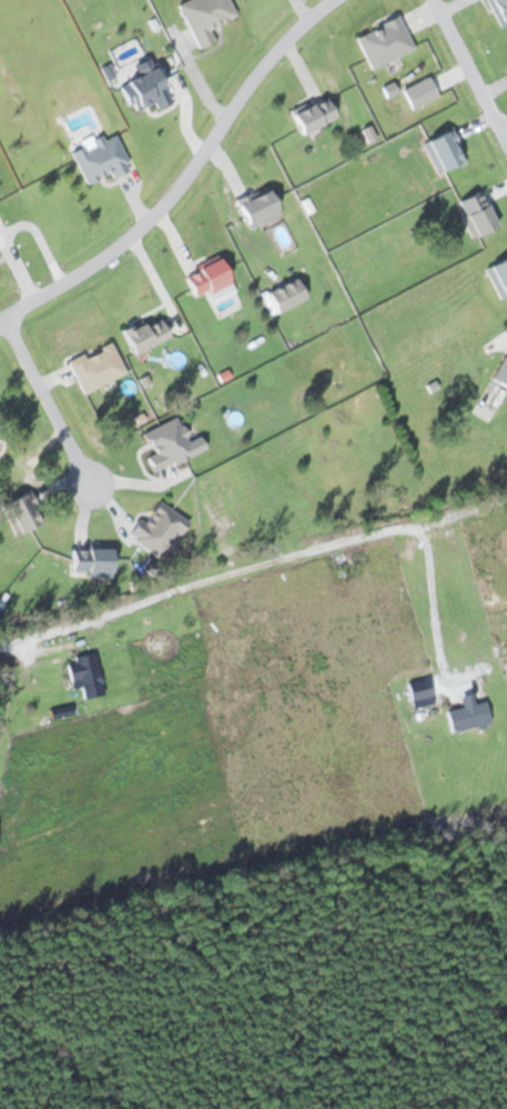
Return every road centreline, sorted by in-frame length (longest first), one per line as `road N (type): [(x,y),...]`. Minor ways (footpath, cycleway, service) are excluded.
road 1 (residential): [(0,320),(139,231),(169,202),(252,80),(333,0)]
road 2 (residential): [(8,316),(94,489)]
road 3 (residential): [(435,0),(506,140)]

